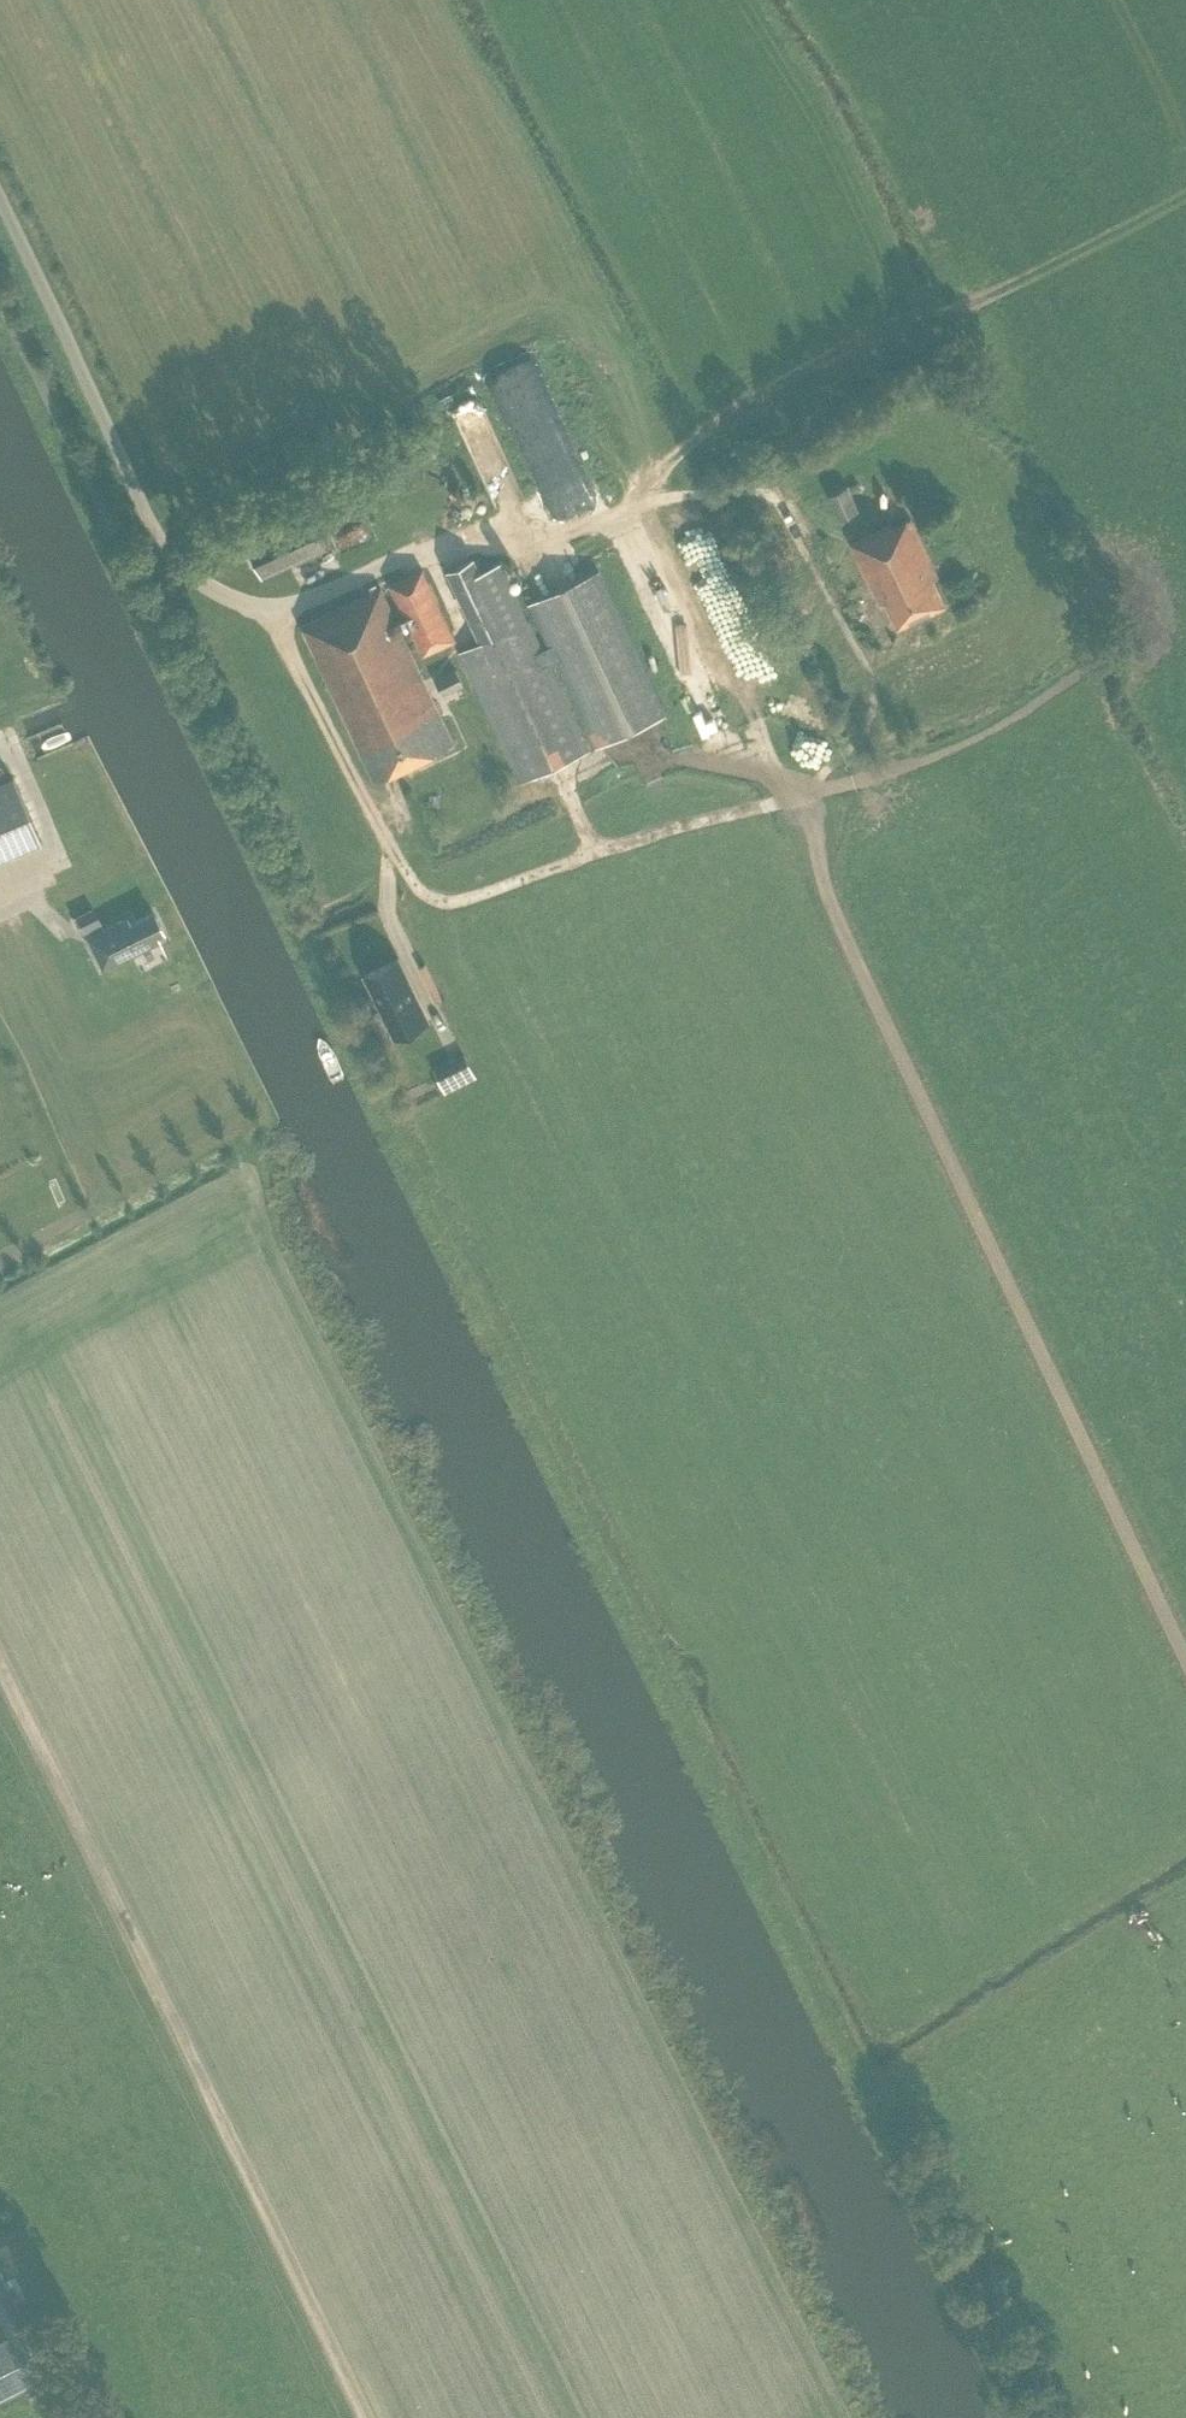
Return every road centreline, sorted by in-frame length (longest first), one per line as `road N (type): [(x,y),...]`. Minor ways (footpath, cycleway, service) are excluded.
road 1 (track): [(1185,1638),(790,804)]
road 2 (unclassified): [(0,209),(165,548)]
road 3 (track): [(276,606),(308,688),(402,862)]

